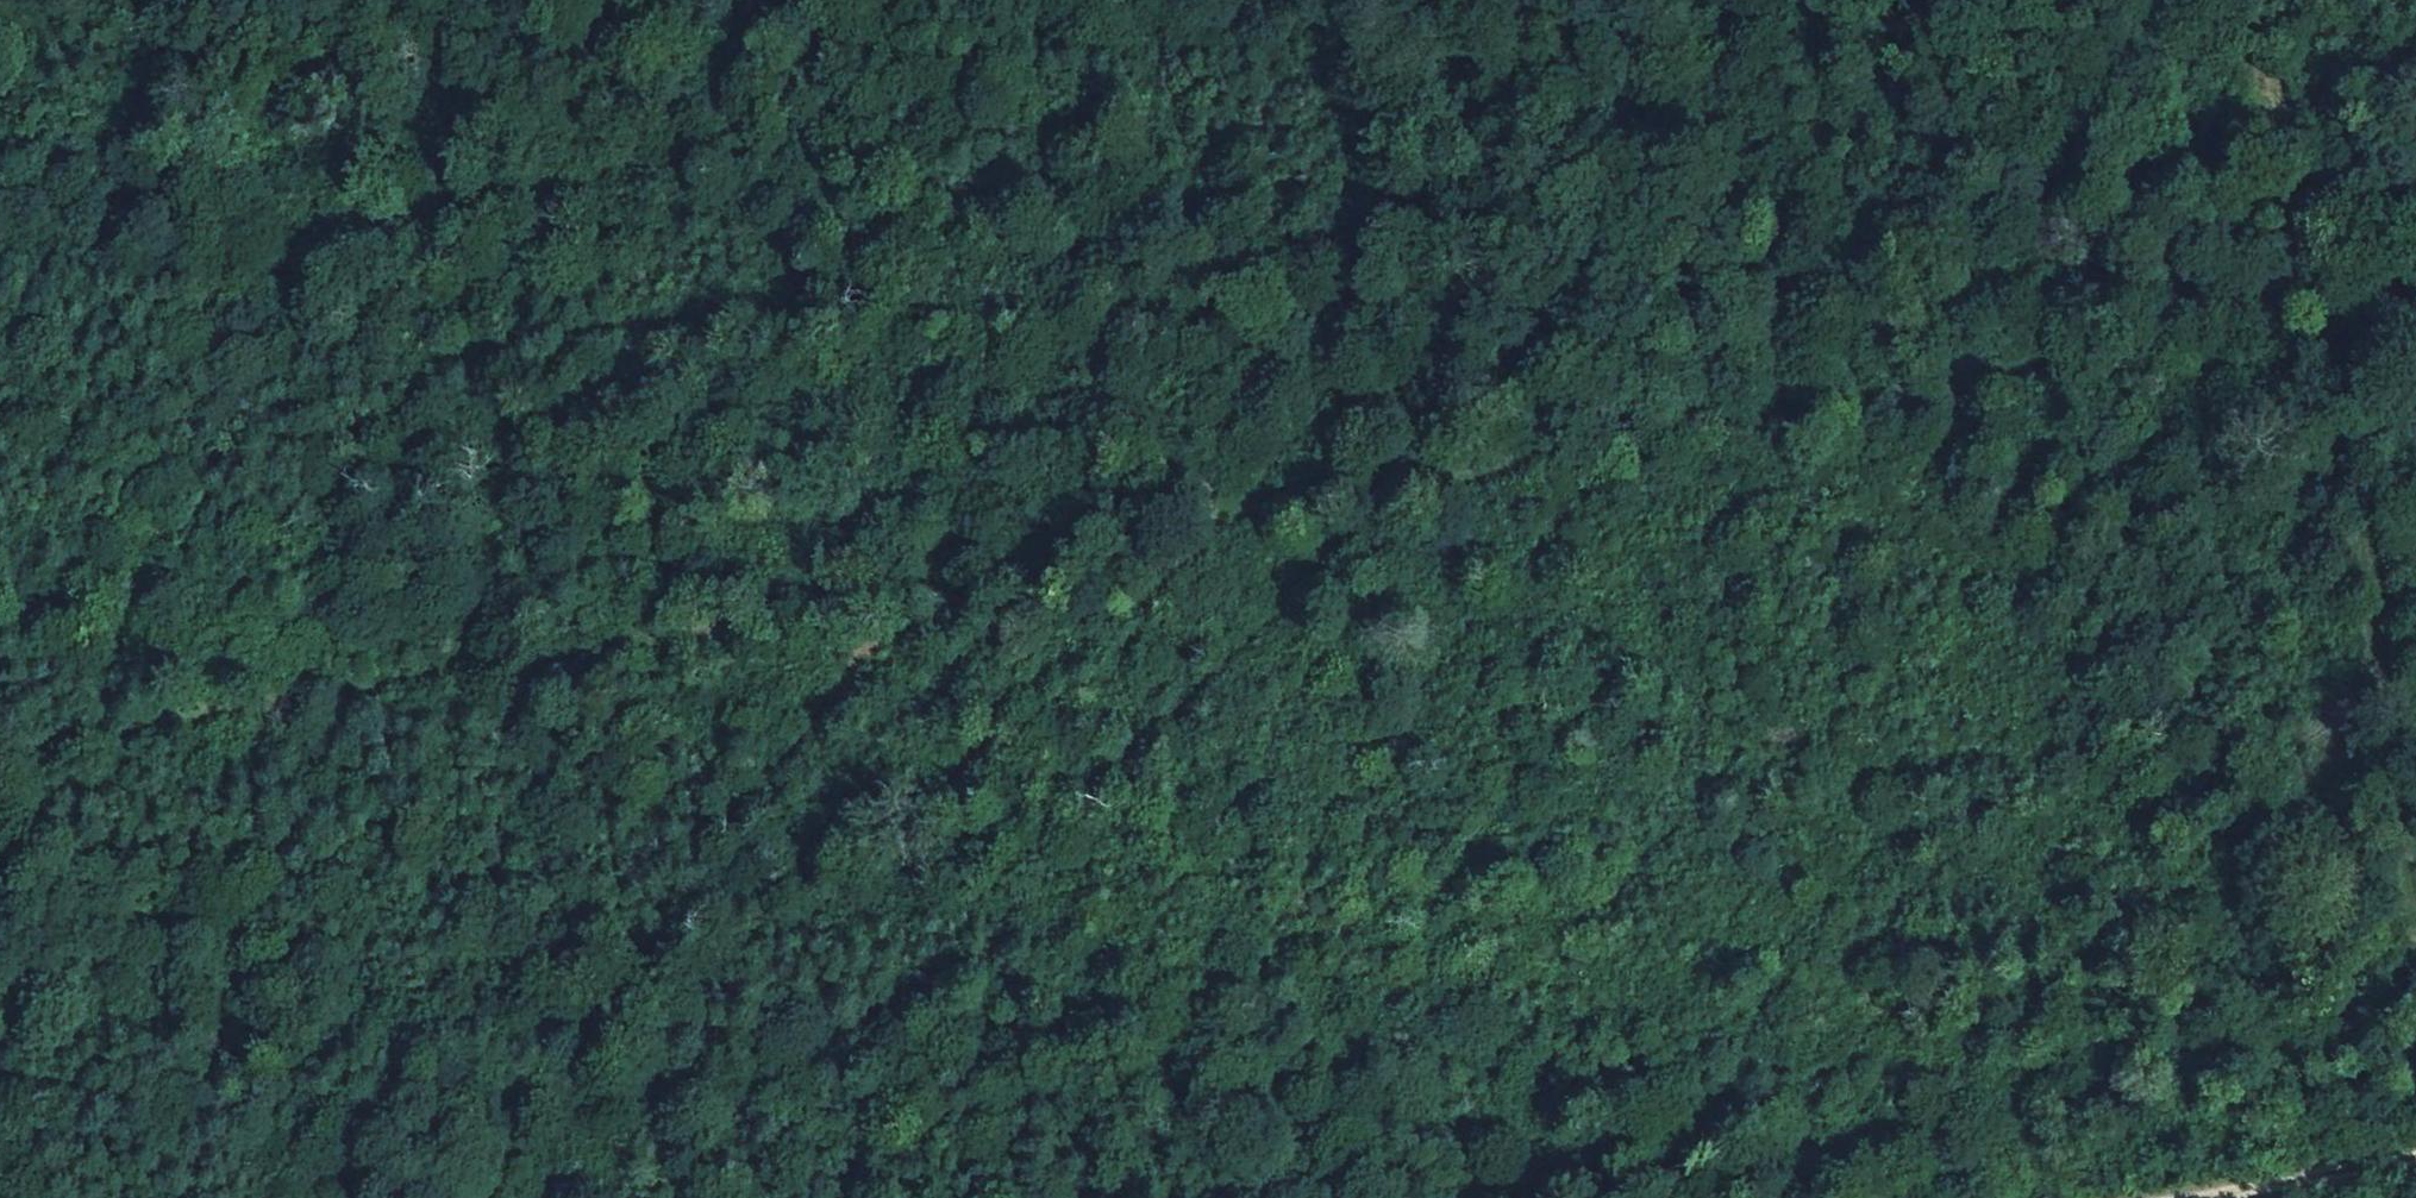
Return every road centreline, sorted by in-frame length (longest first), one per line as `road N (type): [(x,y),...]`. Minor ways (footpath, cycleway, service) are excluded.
road 1 (track): [(2415,1170),(2265,1197)]

